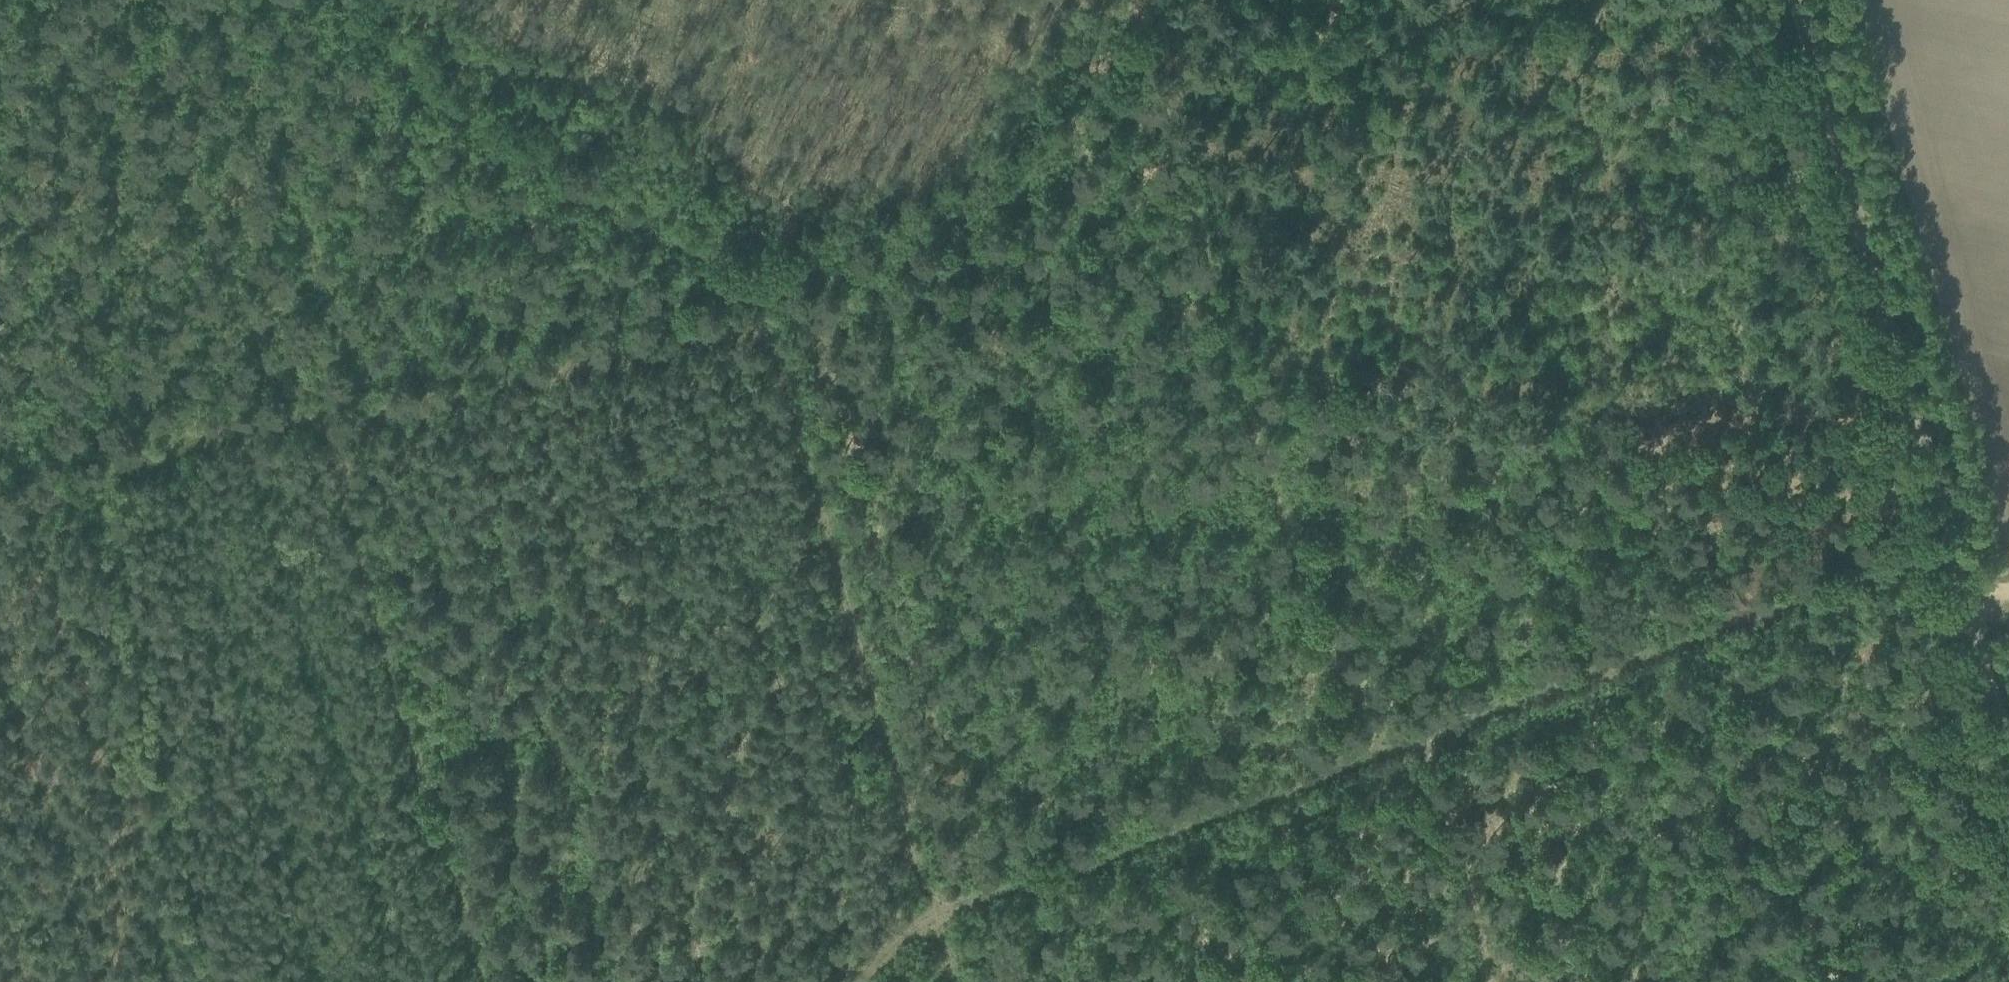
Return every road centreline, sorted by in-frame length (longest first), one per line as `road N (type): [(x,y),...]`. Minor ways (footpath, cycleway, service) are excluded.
road 1 (track): [(1963,580),(1798,0)]
road 2 (track): [(2008,742),(1963,580)]

